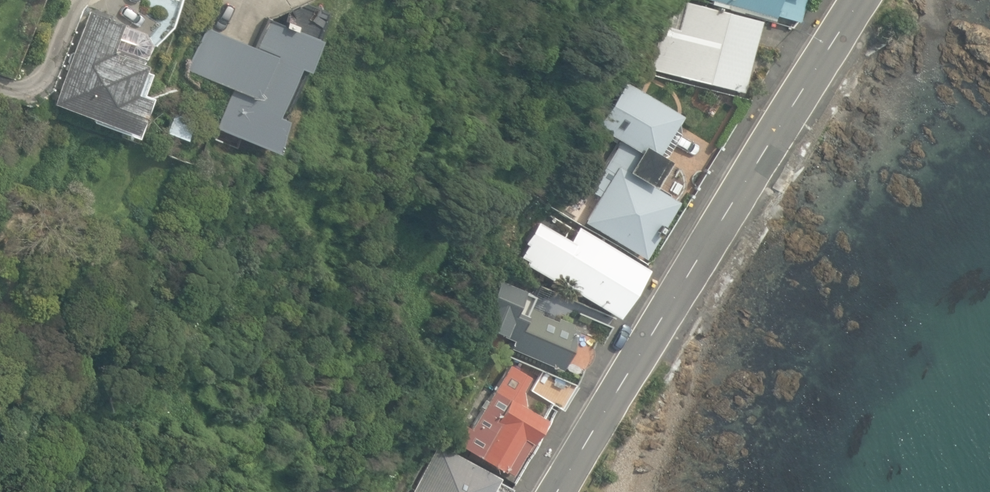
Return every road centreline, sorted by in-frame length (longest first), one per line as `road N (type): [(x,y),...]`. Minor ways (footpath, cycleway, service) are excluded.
road 1 (residential): [(862,0),(558,491)]

